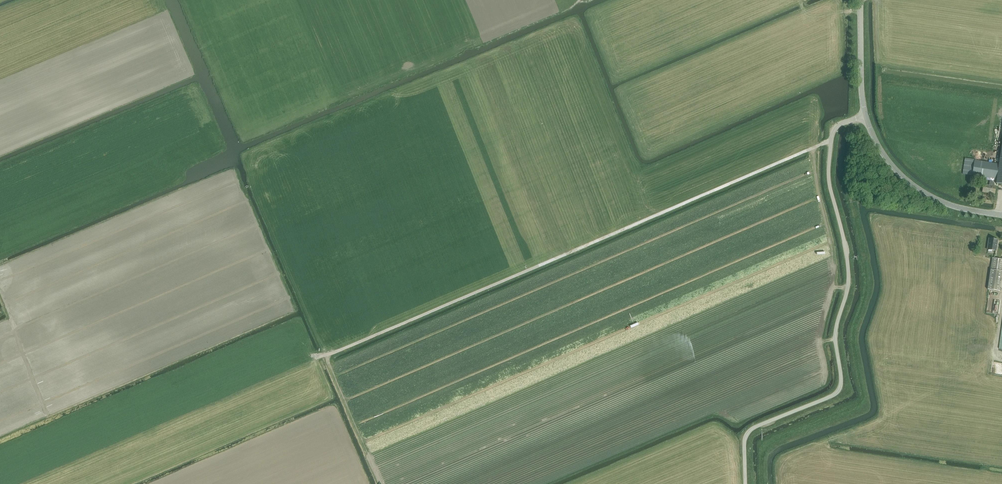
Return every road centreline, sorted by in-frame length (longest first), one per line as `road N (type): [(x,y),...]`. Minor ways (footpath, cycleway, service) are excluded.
road 1 (track): [(831,141),(327,355)]
road 2 (tertiary): [(1001,217),(940,203),(889,163),(865,117),(861,0)]
road 3 (track): [(327,355),(208,397)]

